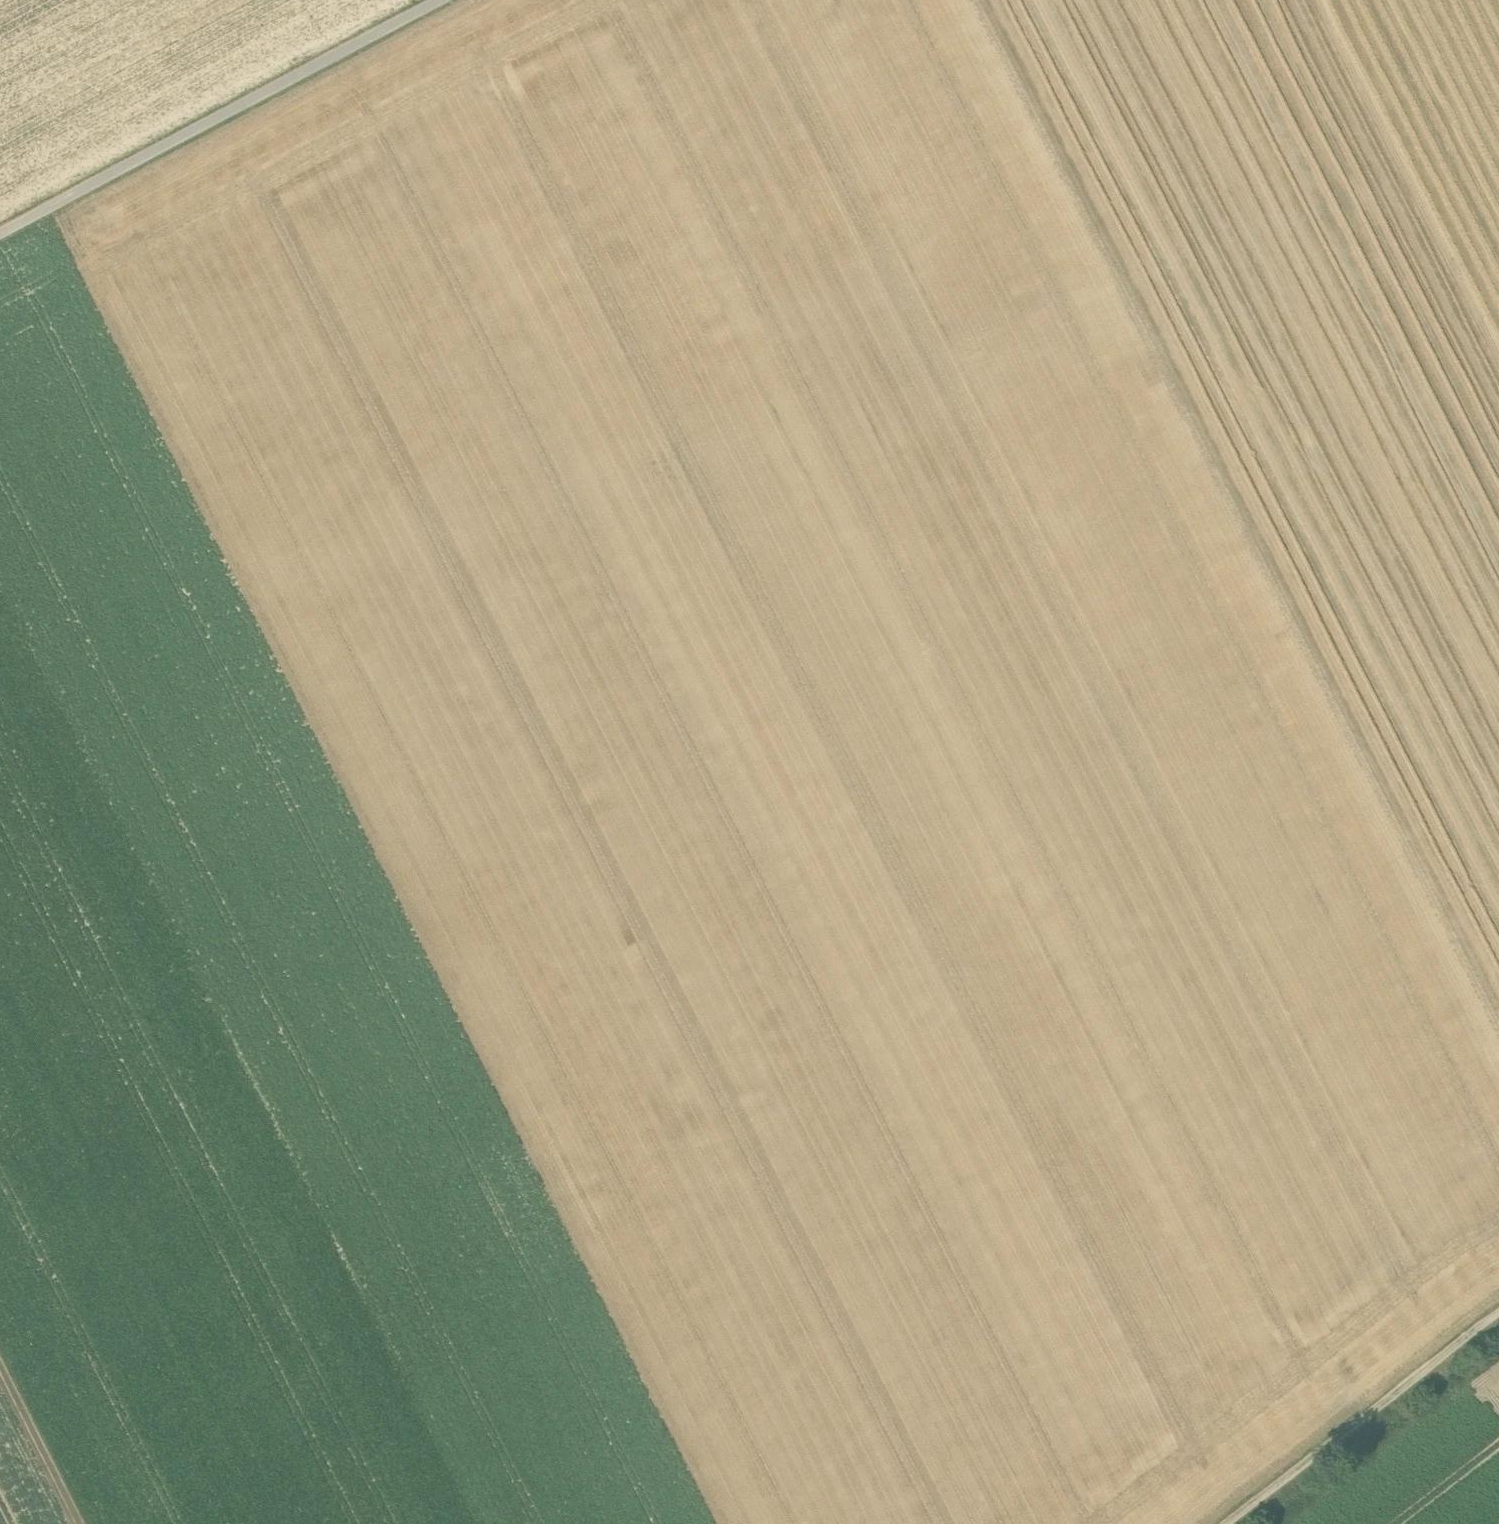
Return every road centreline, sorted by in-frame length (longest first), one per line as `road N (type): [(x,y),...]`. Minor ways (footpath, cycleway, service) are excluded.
road 1 (track): [(438,0),(0,234)]
road 2 (track): [(1229,1523),(1498,1319)]
road 3 (track): [(76,1523),(0,1374)]

